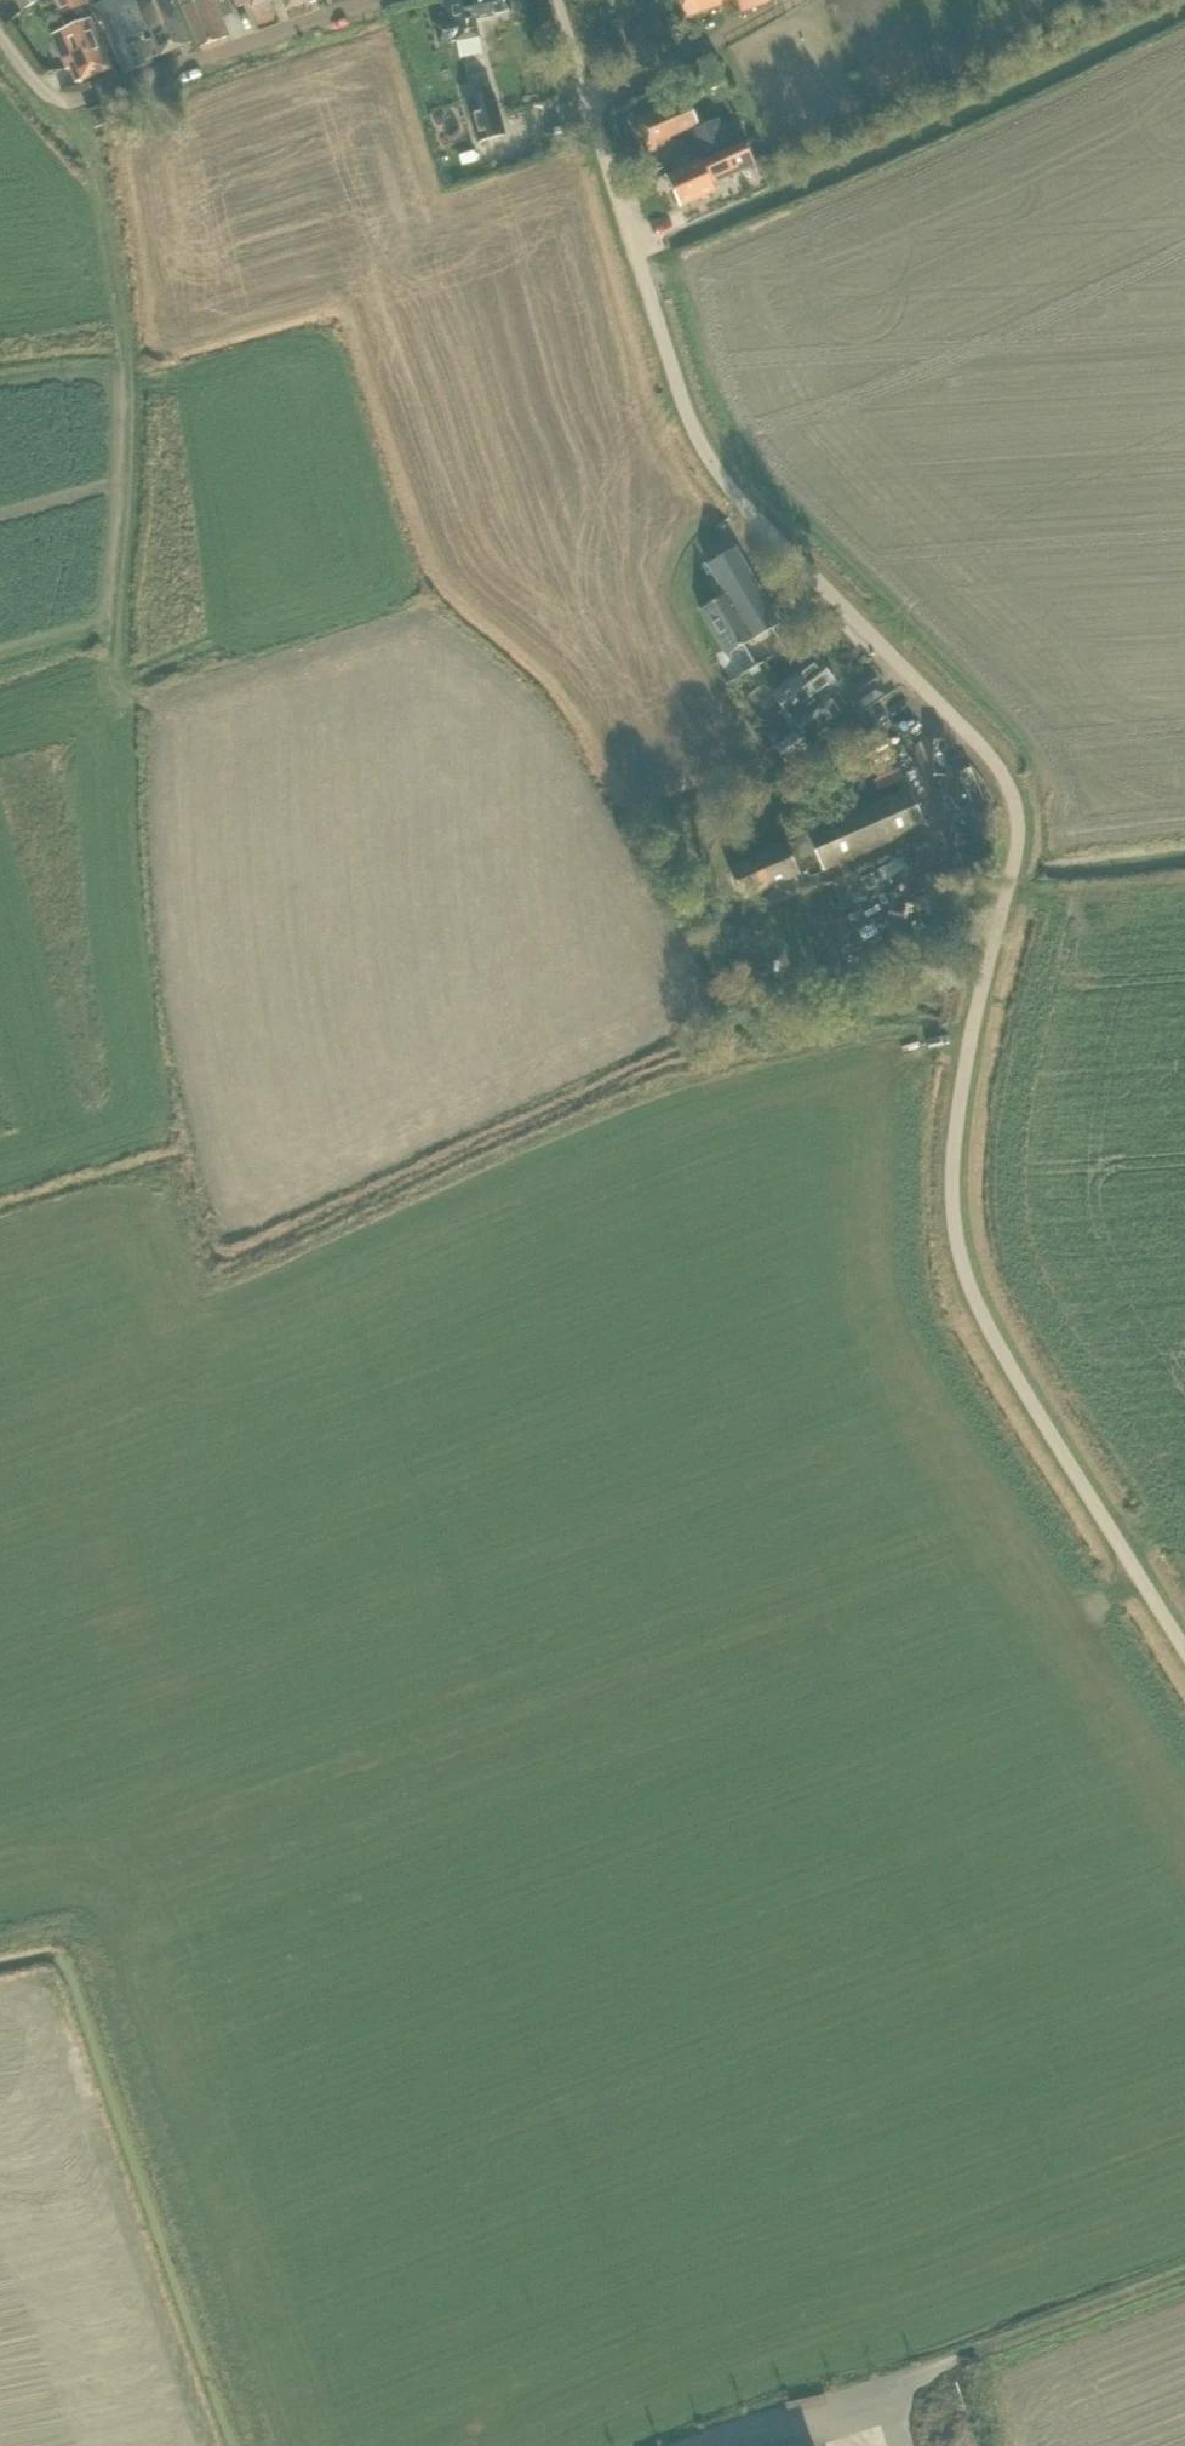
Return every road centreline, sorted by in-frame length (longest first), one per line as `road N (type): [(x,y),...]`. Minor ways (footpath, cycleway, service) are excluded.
road 1 (unclassified): [(1184,1647),(989,1329),(957,1247),(954,1132),(1015,846),(1014,798),(989,755),(768,530),(692,427),(558,0)]
road 2 (track): [(67,100),(94,159),(136,360),(119,671)]
road 3 (track): [(1184,2268),(869,2395),(770,2414),(680,2445)]
road 4 (residential): [(367,0),(67,100),(50,97),(0,38)]

